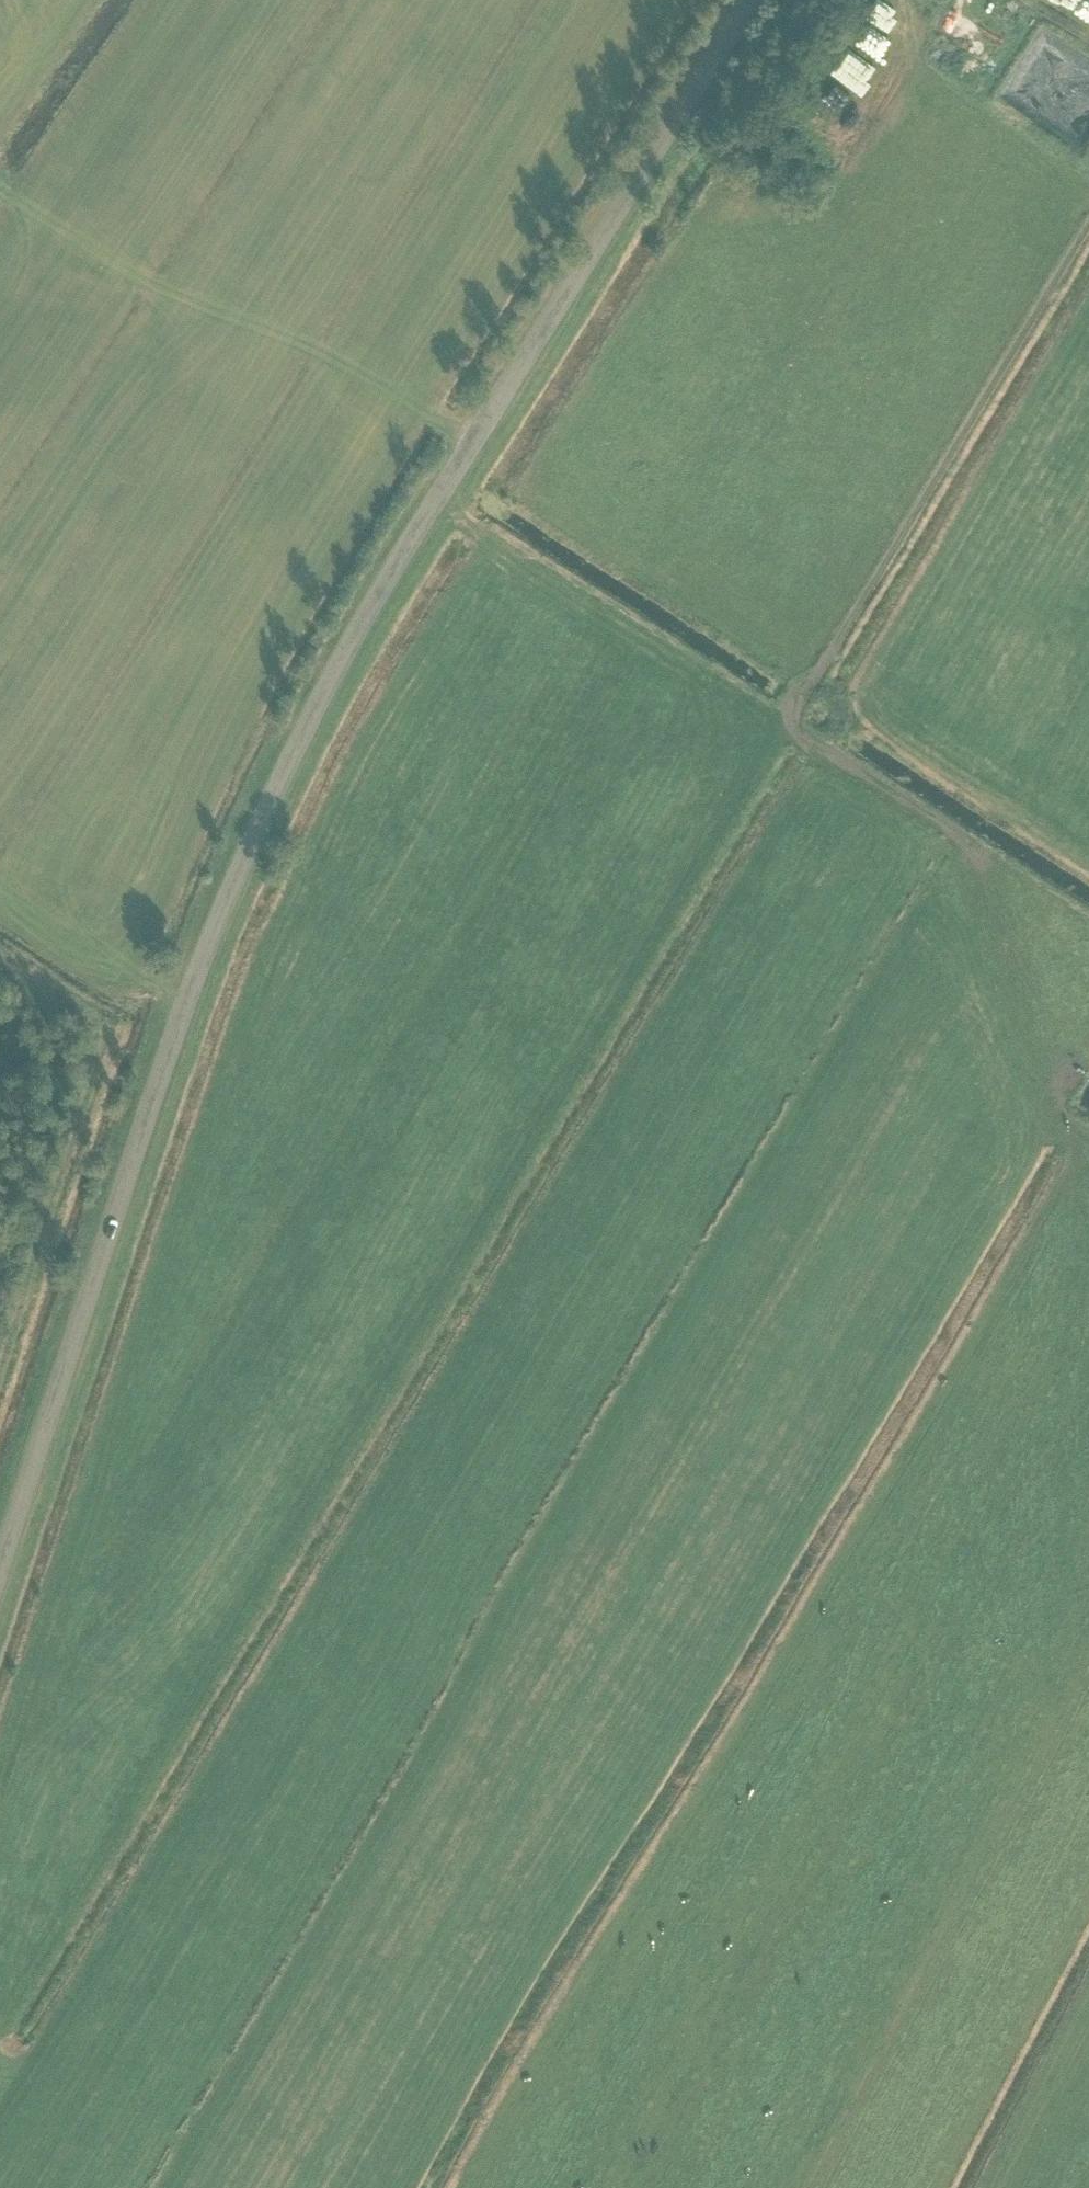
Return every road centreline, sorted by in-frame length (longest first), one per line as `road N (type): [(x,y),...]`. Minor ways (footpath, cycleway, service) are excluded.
road 1 (unclassified): [(0,1554),(184,995),(232,877),(402,557),(753,0)]

